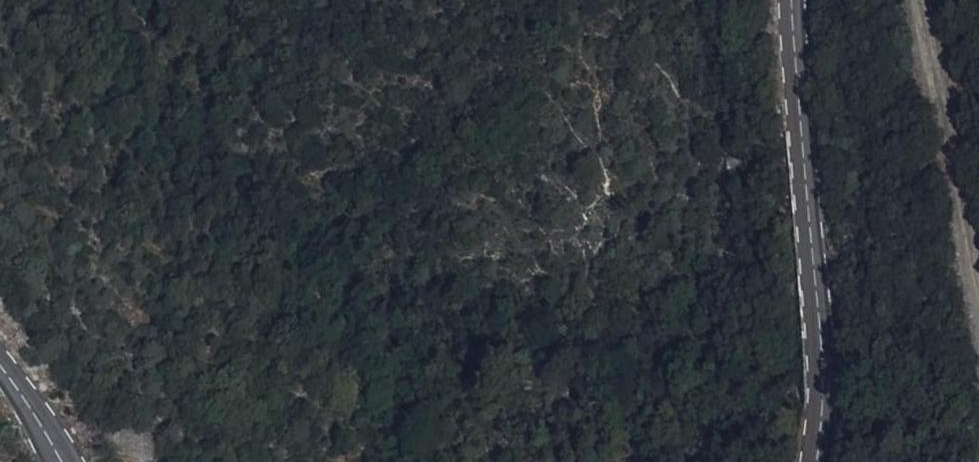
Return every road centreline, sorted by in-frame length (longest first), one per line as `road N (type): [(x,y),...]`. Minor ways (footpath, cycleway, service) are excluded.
road 1 (tertiary): [(795,0),(822,406),(816,461)]
road 2 (unclassified): [(978,313),(920,0)]

